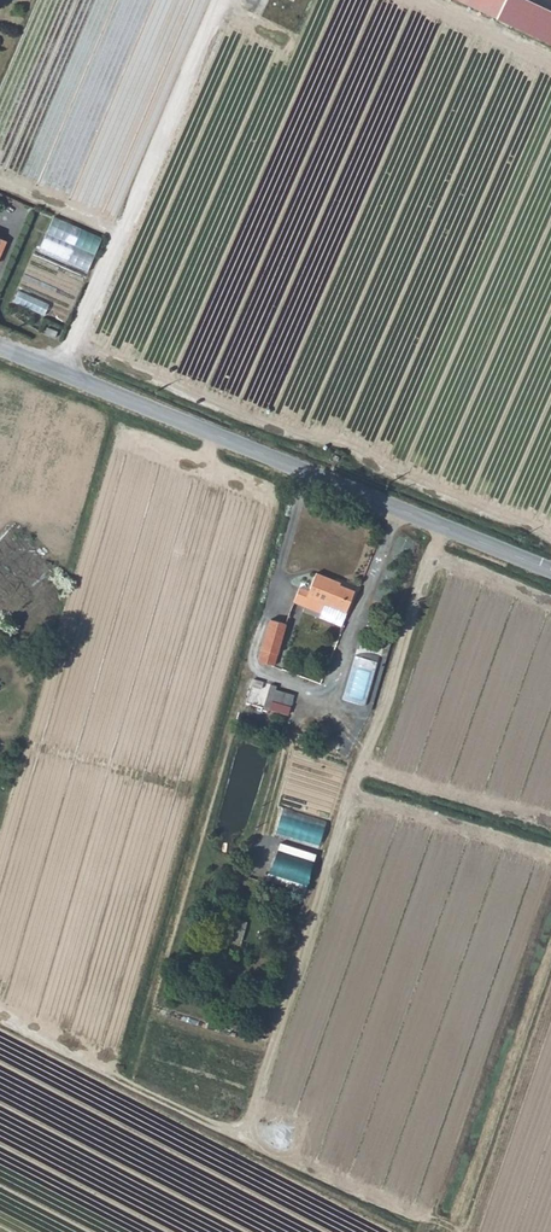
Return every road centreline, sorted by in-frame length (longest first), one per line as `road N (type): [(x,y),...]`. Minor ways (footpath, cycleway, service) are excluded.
road 1 (tertiary): [(550,570),(0,349)]
road 2 (track): [(222,0),(63,374)]

